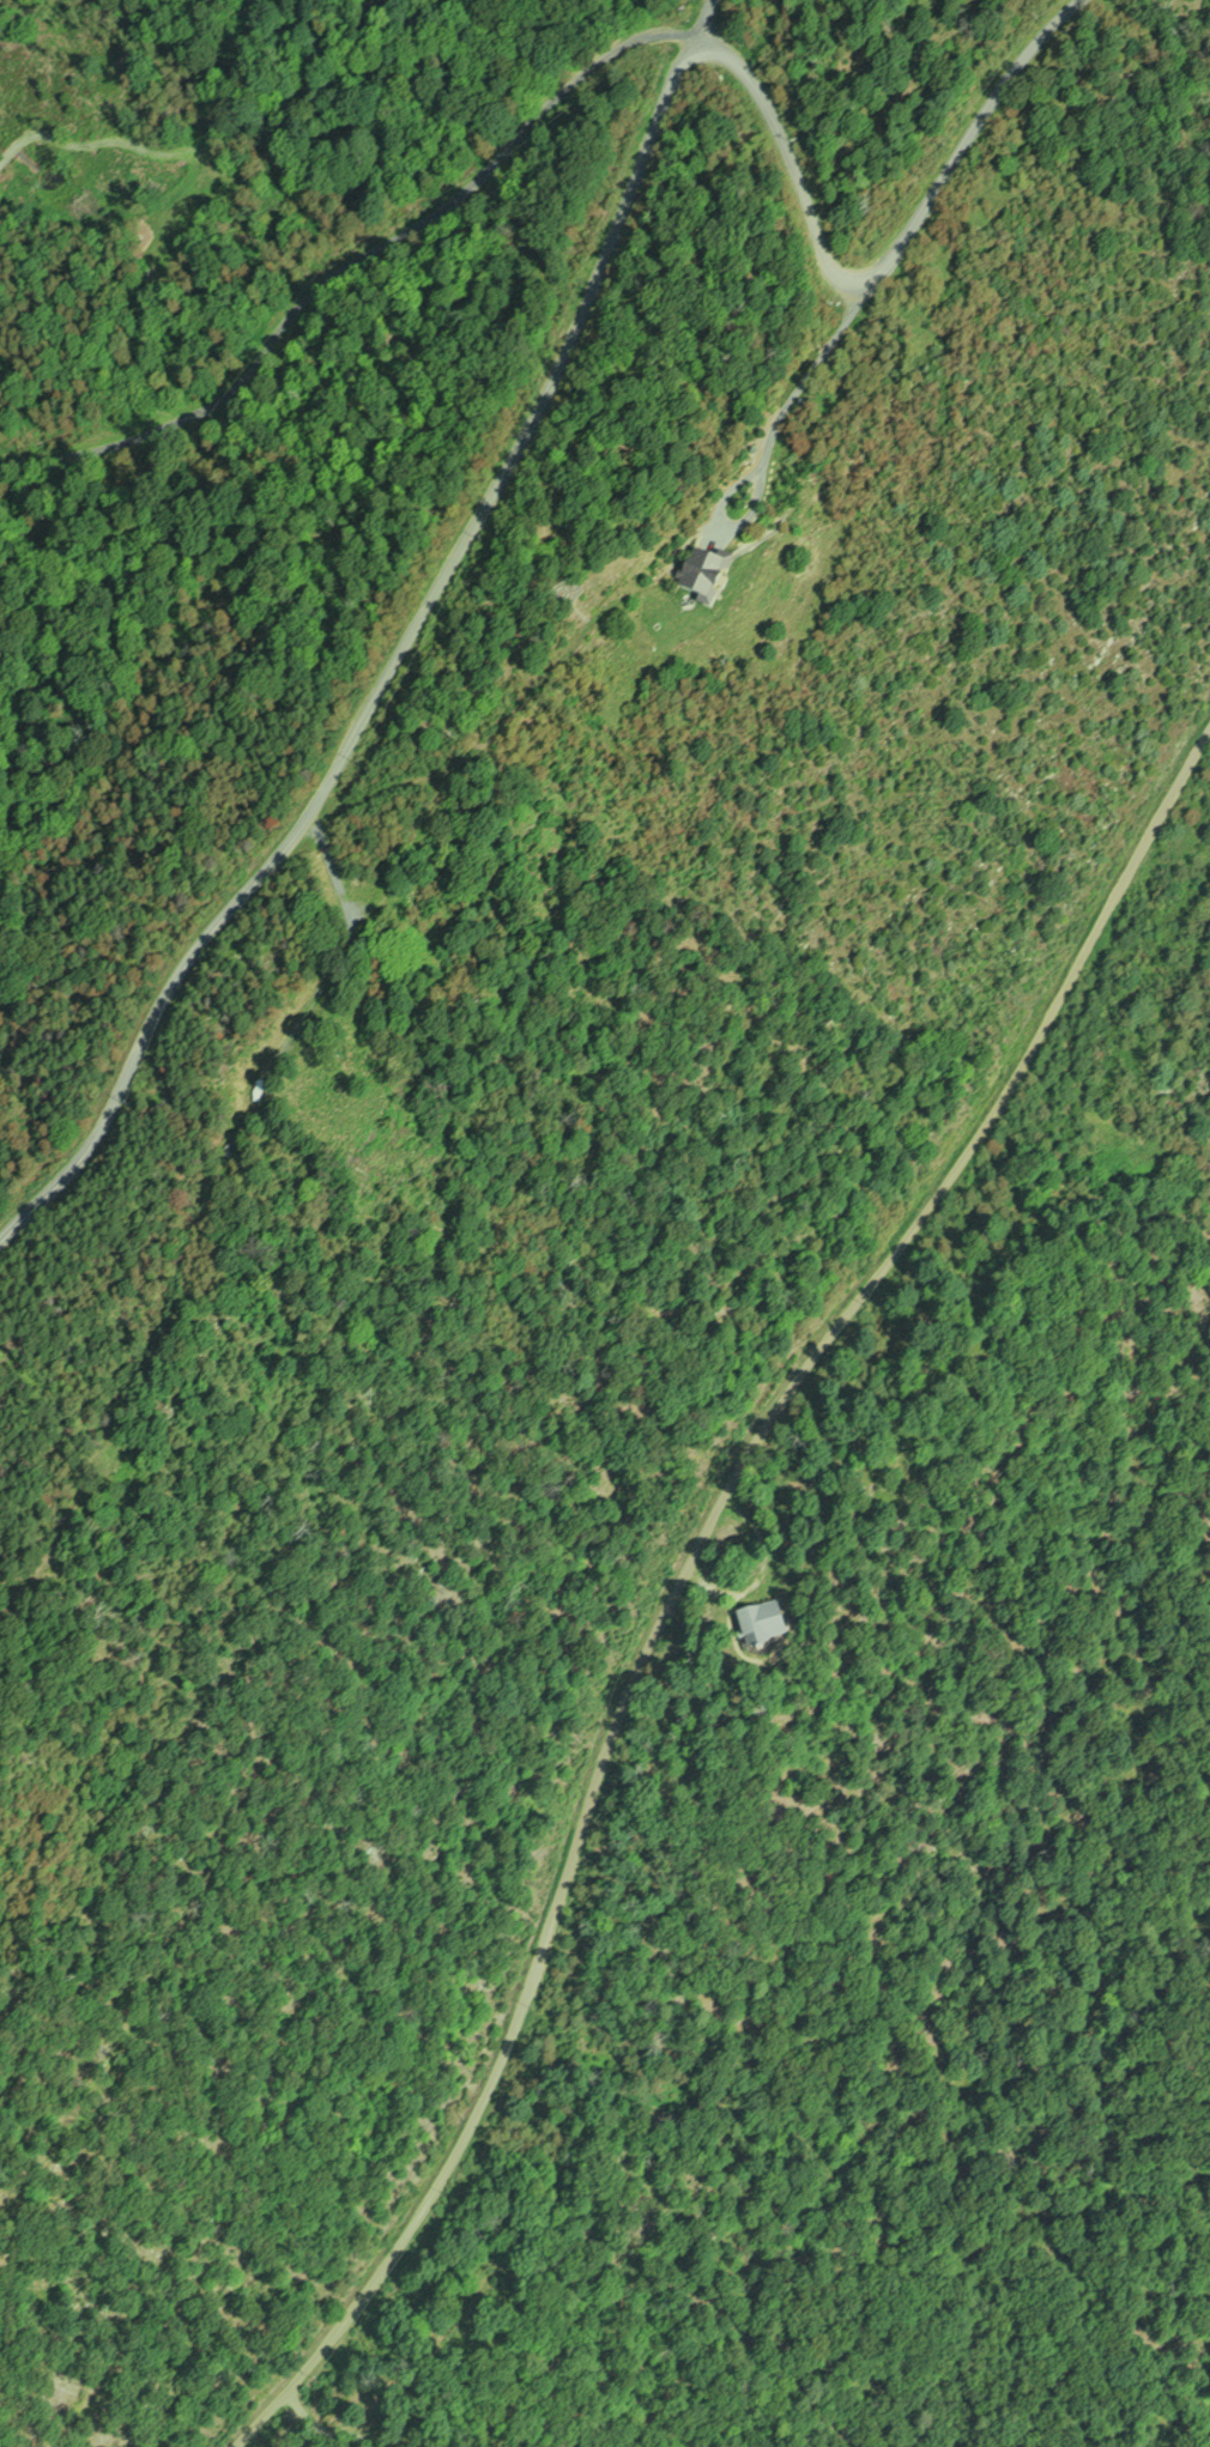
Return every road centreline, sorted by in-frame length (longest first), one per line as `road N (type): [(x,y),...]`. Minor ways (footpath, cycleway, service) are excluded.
road 1 (track): [(1182,925),(685,1525),(503,2100),(254,2446)]
road 2 (track): [(885,287),(846,220),(799,108),(760,60),(684,37),(568,83),(246,389),(111,456),(0,478)]
road 3 (track): [(1064,0),(1000,109),(961,213),(885,287)]

